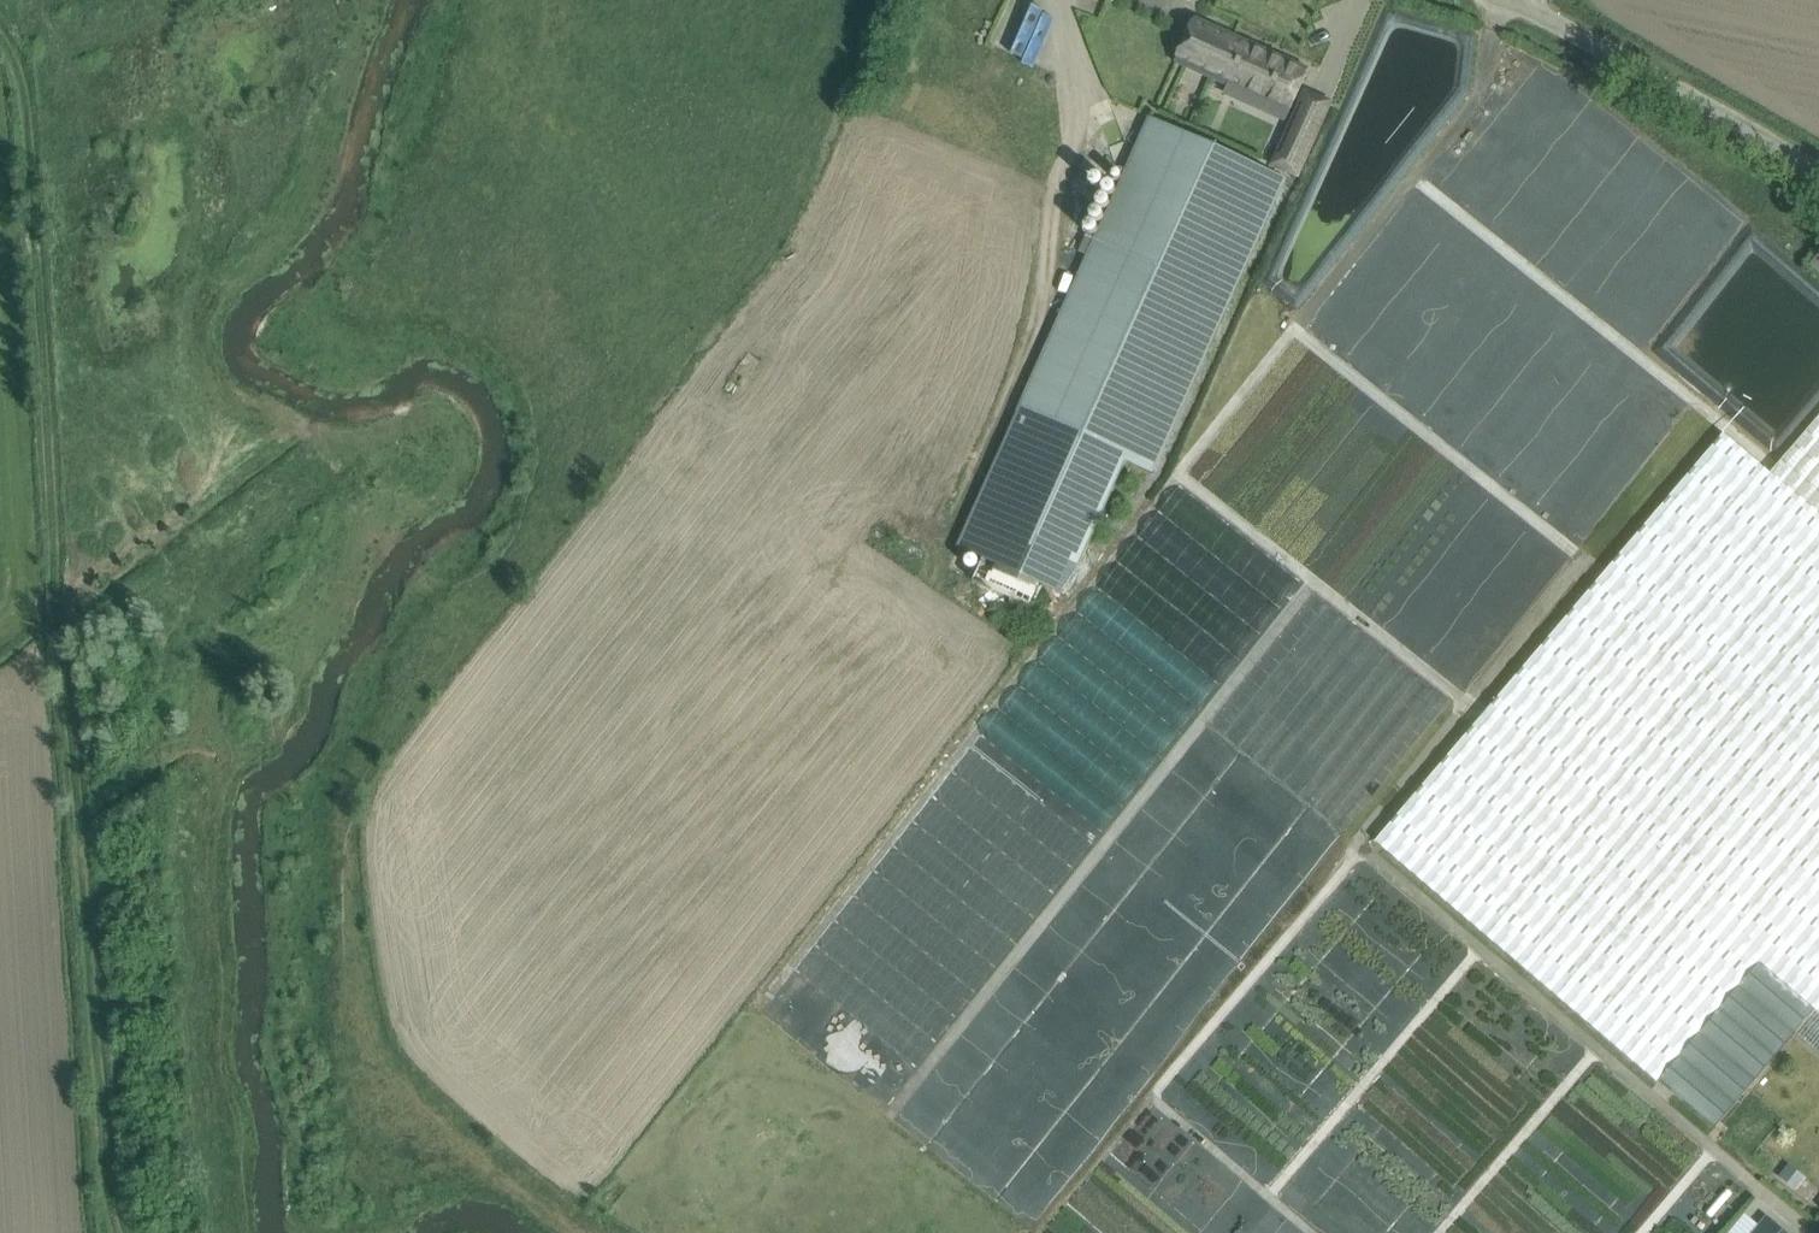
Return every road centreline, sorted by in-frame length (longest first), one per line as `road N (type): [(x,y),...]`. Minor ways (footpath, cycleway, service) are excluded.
road 1 (unclassified): [(1818,172),(1511,0)]

